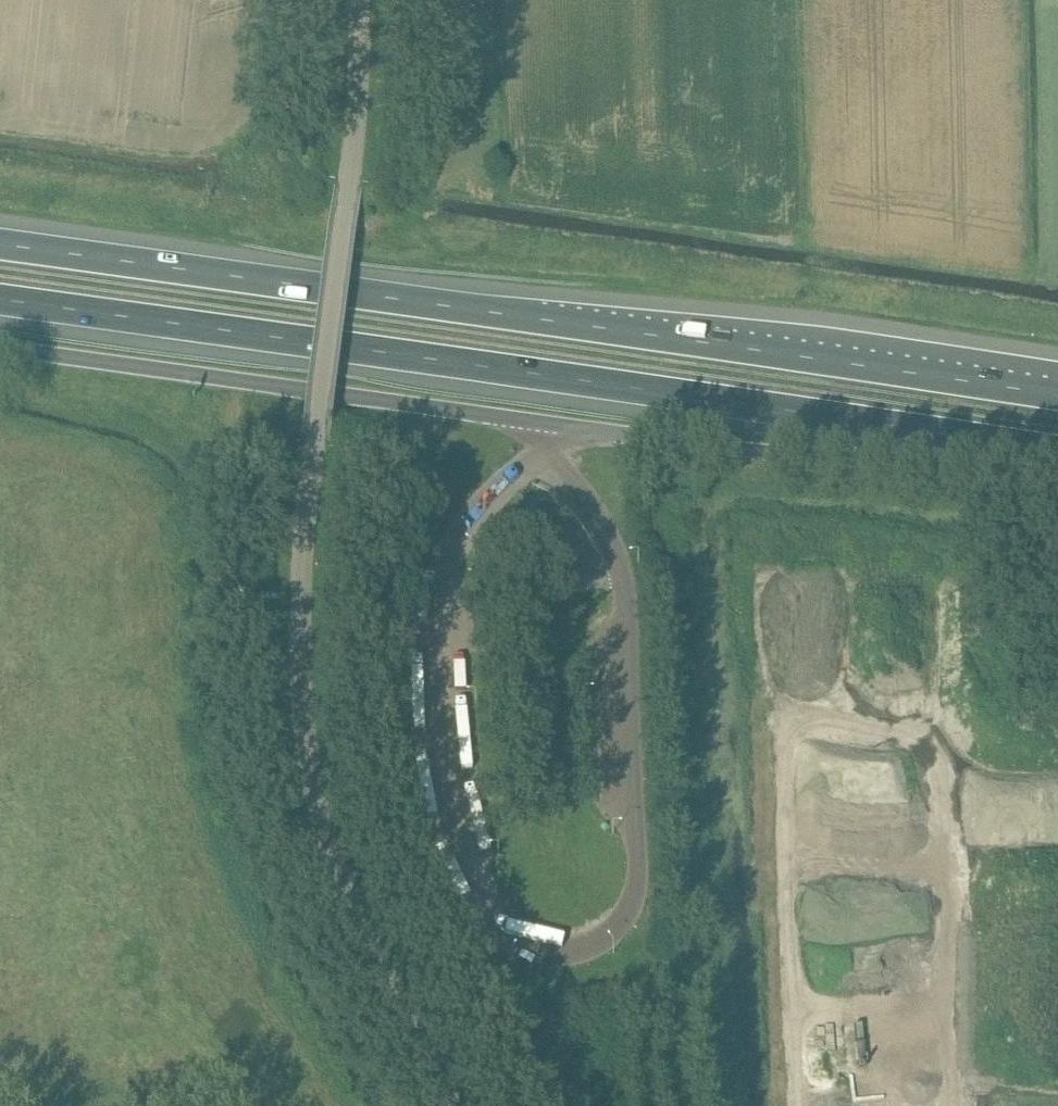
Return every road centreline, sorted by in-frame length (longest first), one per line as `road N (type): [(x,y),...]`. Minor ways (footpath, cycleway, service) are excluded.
road 1 (unclassified): [(452,1105),(341,876),(307,742),(307,511),(358,105),(359,0)]
road 2 (motorway): [(0,298),(1057,450)]
road 3 (motorway): [(1057,393),(0,243)]
road 4 (motorway): [(597,428),(851,455),(1057,454)]

